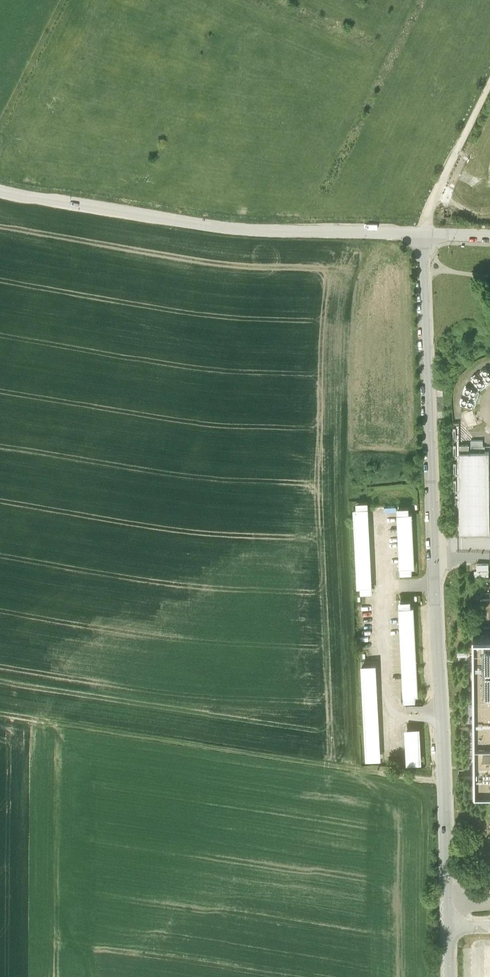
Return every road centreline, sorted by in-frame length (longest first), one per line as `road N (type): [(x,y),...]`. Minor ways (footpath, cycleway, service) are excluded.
road 1 (unclassified): [(427,223),(450,911)]
road 2 (track): [(446,765),(0,697)]
road 3 (unclassified): [(427,223),(210,213),(0,175)]
road 4 (track): [(489,75),(427,223)]

